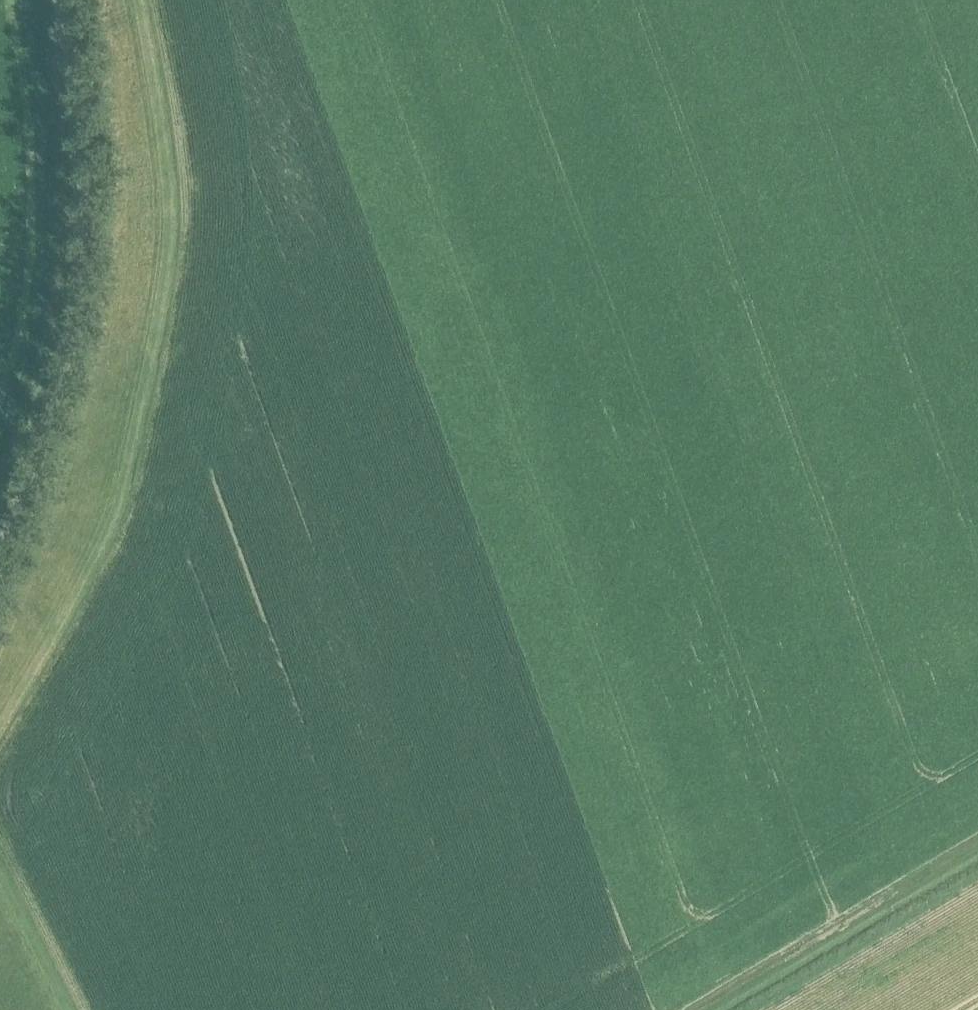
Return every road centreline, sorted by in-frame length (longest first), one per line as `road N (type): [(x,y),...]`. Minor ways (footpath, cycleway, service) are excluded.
road 1 (unclassified): [(0,559),(58,385),(78,286),(81,136),(59,0)]
road 2 (track): [(692,1009),(977,839)]

